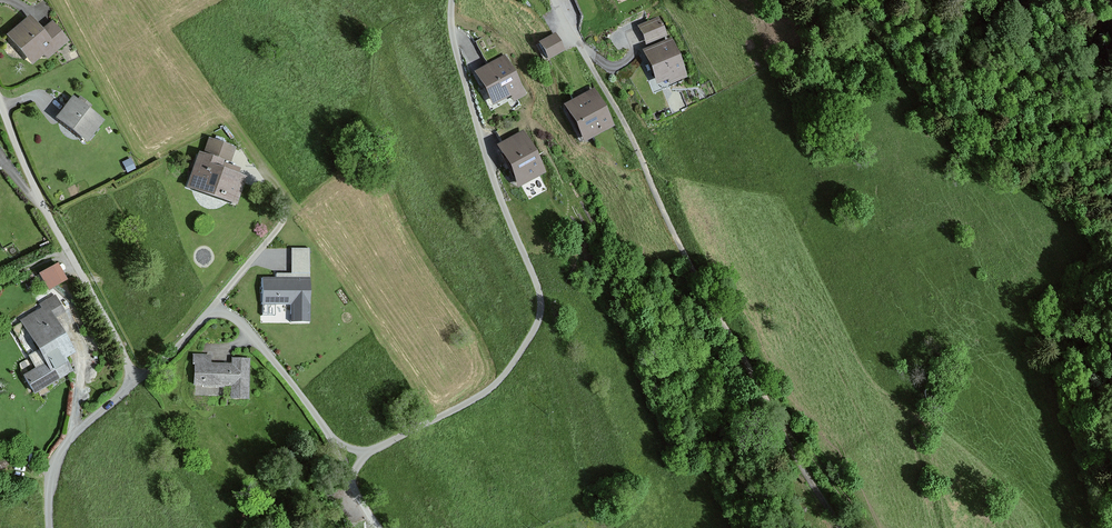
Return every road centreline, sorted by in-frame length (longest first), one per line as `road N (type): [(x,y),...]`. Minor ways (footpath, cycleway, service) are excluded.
road 1 (unclassified): [(452,0),(457,54),(494,181),(537,286),(539,318),(487,391),(362,451)]
road 2 (track): [(587,60),(837,527)]
road 3 (unclassified): [(136,381),(36,192),(0,103)]
road 4 (unclassified): [(340,443),(228,315),(208,315),(136,381)]
road 5 (unclassified): [(136,381),(65,446),(51,484),(50,527)]

